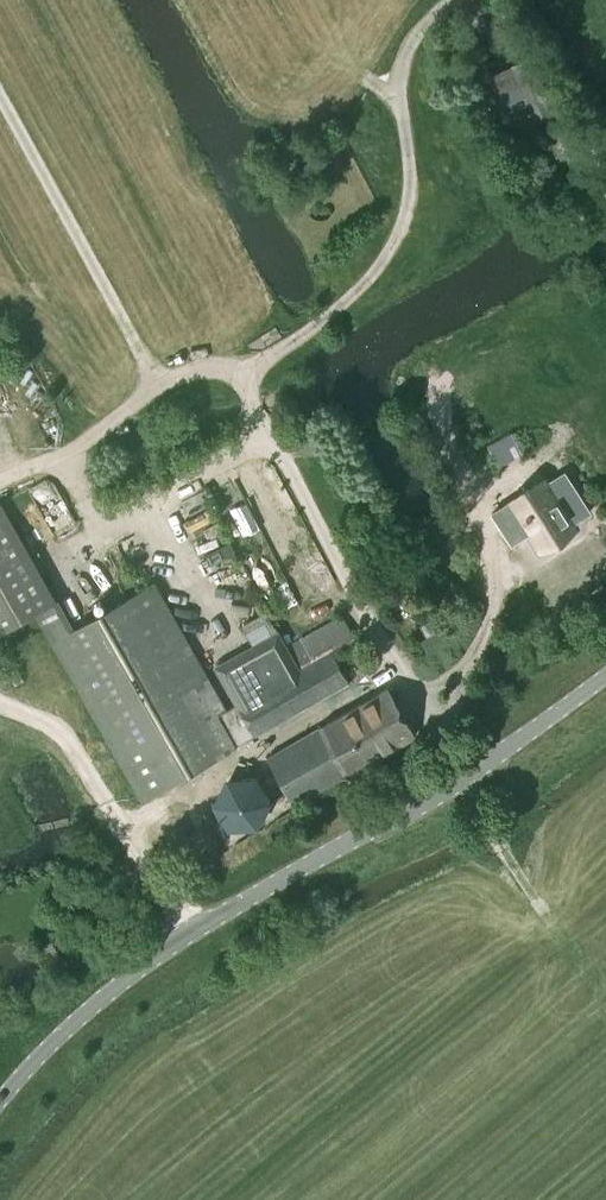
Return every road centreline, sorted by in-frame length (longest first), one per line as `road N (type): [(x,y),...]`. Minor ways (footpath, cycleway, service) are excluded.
road 1 (tertiary): [(605,676),(464,775),(171,947),(65,1030),(0,1101)]
road 2 (track): [(464,775),(239,377)]

